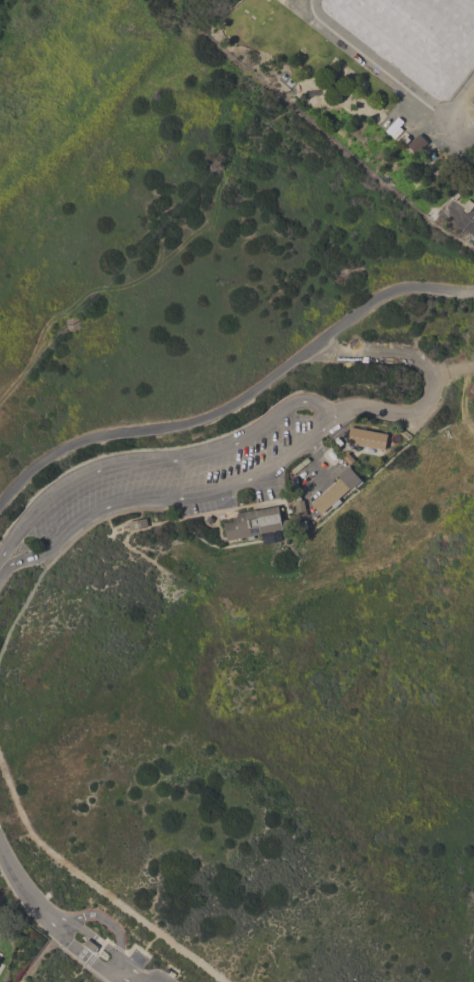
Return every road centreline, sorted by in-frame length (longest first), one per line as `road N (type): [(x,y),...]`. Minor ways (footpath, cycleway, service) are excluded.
road 1 (track): [(0,757),(35,837),(225,981)]

